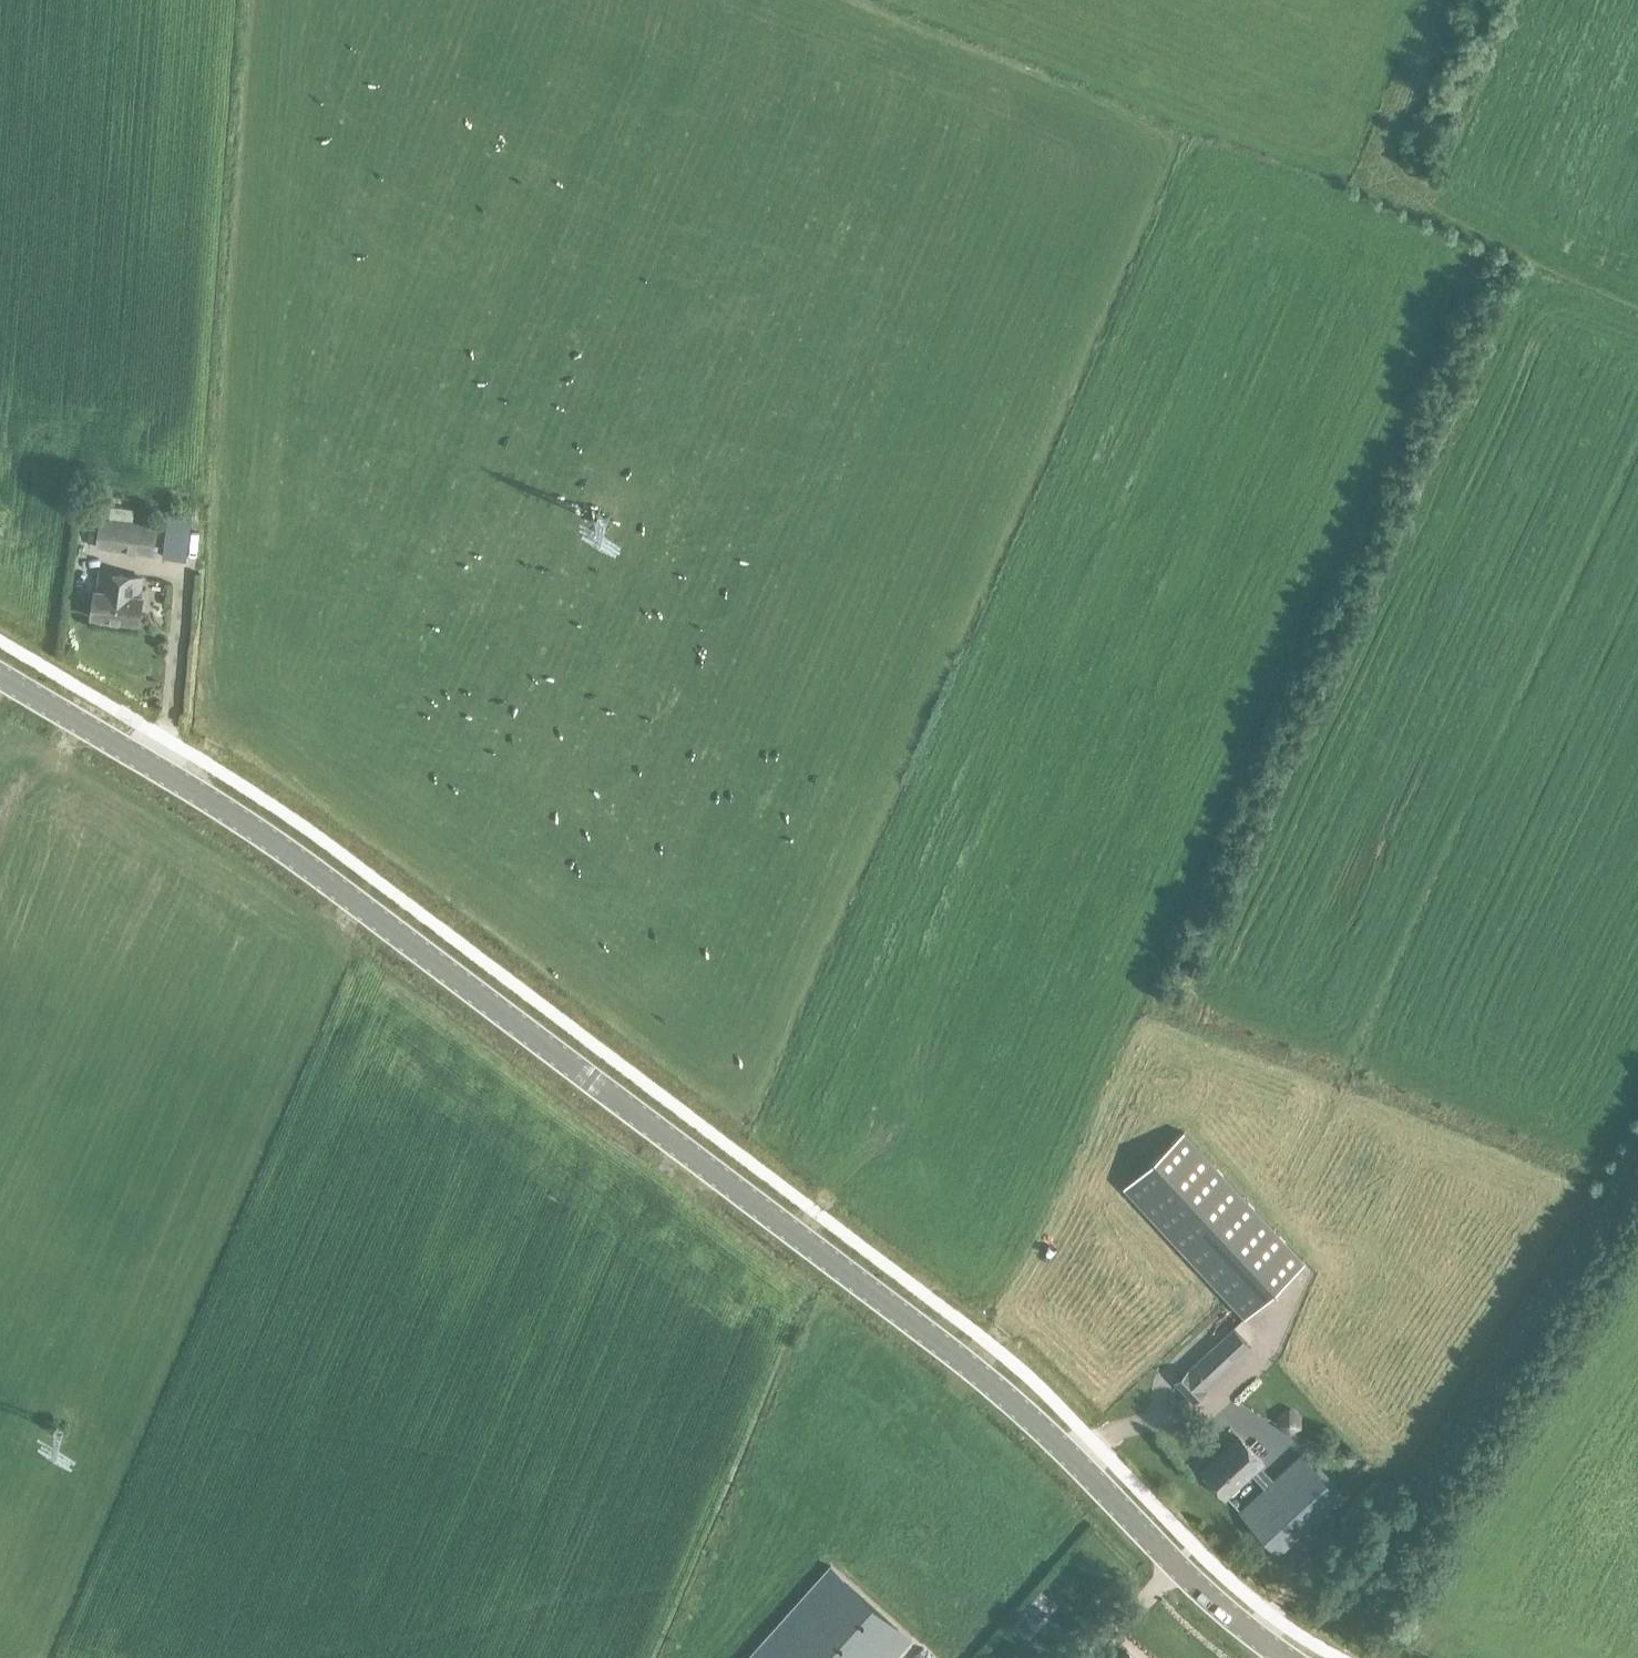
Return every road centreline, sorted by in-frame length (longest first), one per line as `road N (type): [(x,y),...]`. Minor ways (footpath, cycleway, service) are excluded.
road 1 (tertiary): [(1286,1657),(1195,1580),(1056,1436),(919,1328),(341,888),(0,671)]

